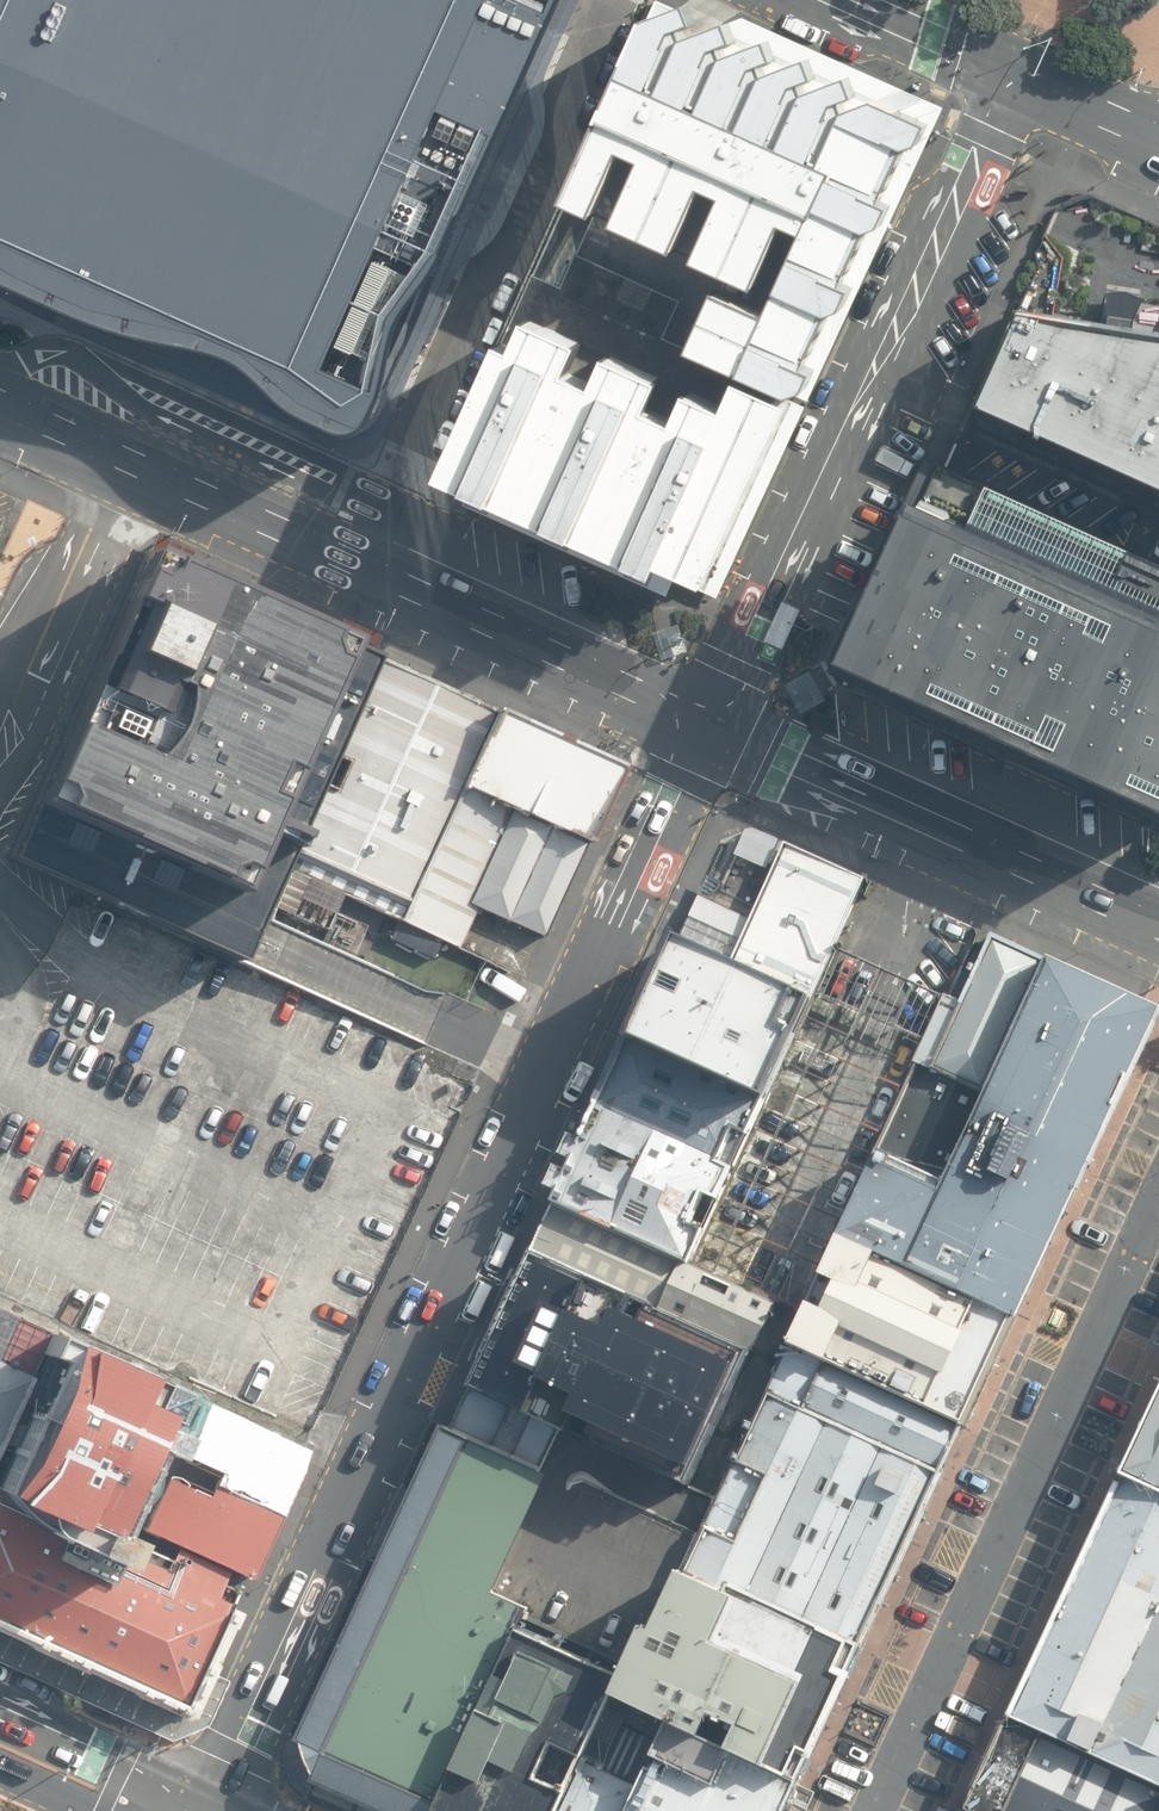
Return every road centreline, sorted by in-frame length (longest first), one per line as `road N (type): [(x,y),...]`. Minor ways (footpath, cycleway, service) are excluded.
road 1 (tertiary): [(215,1802),(709,720)]
road 2 (primary): [(709,720),(0,402)]
road 3 (tertiary): [(709,720),(1017,75)]
road 4 (unclassified): [(1158,1175),(876,1810)]
road 5 (primary): [(1158,923),(709,720)]
road 6 (tertiary): [(0,1702),(215,1802)]
road 7 (primary): [(851,0),(1017,75)]
road 8 (primary): [(1017,75),(1158,138)]

